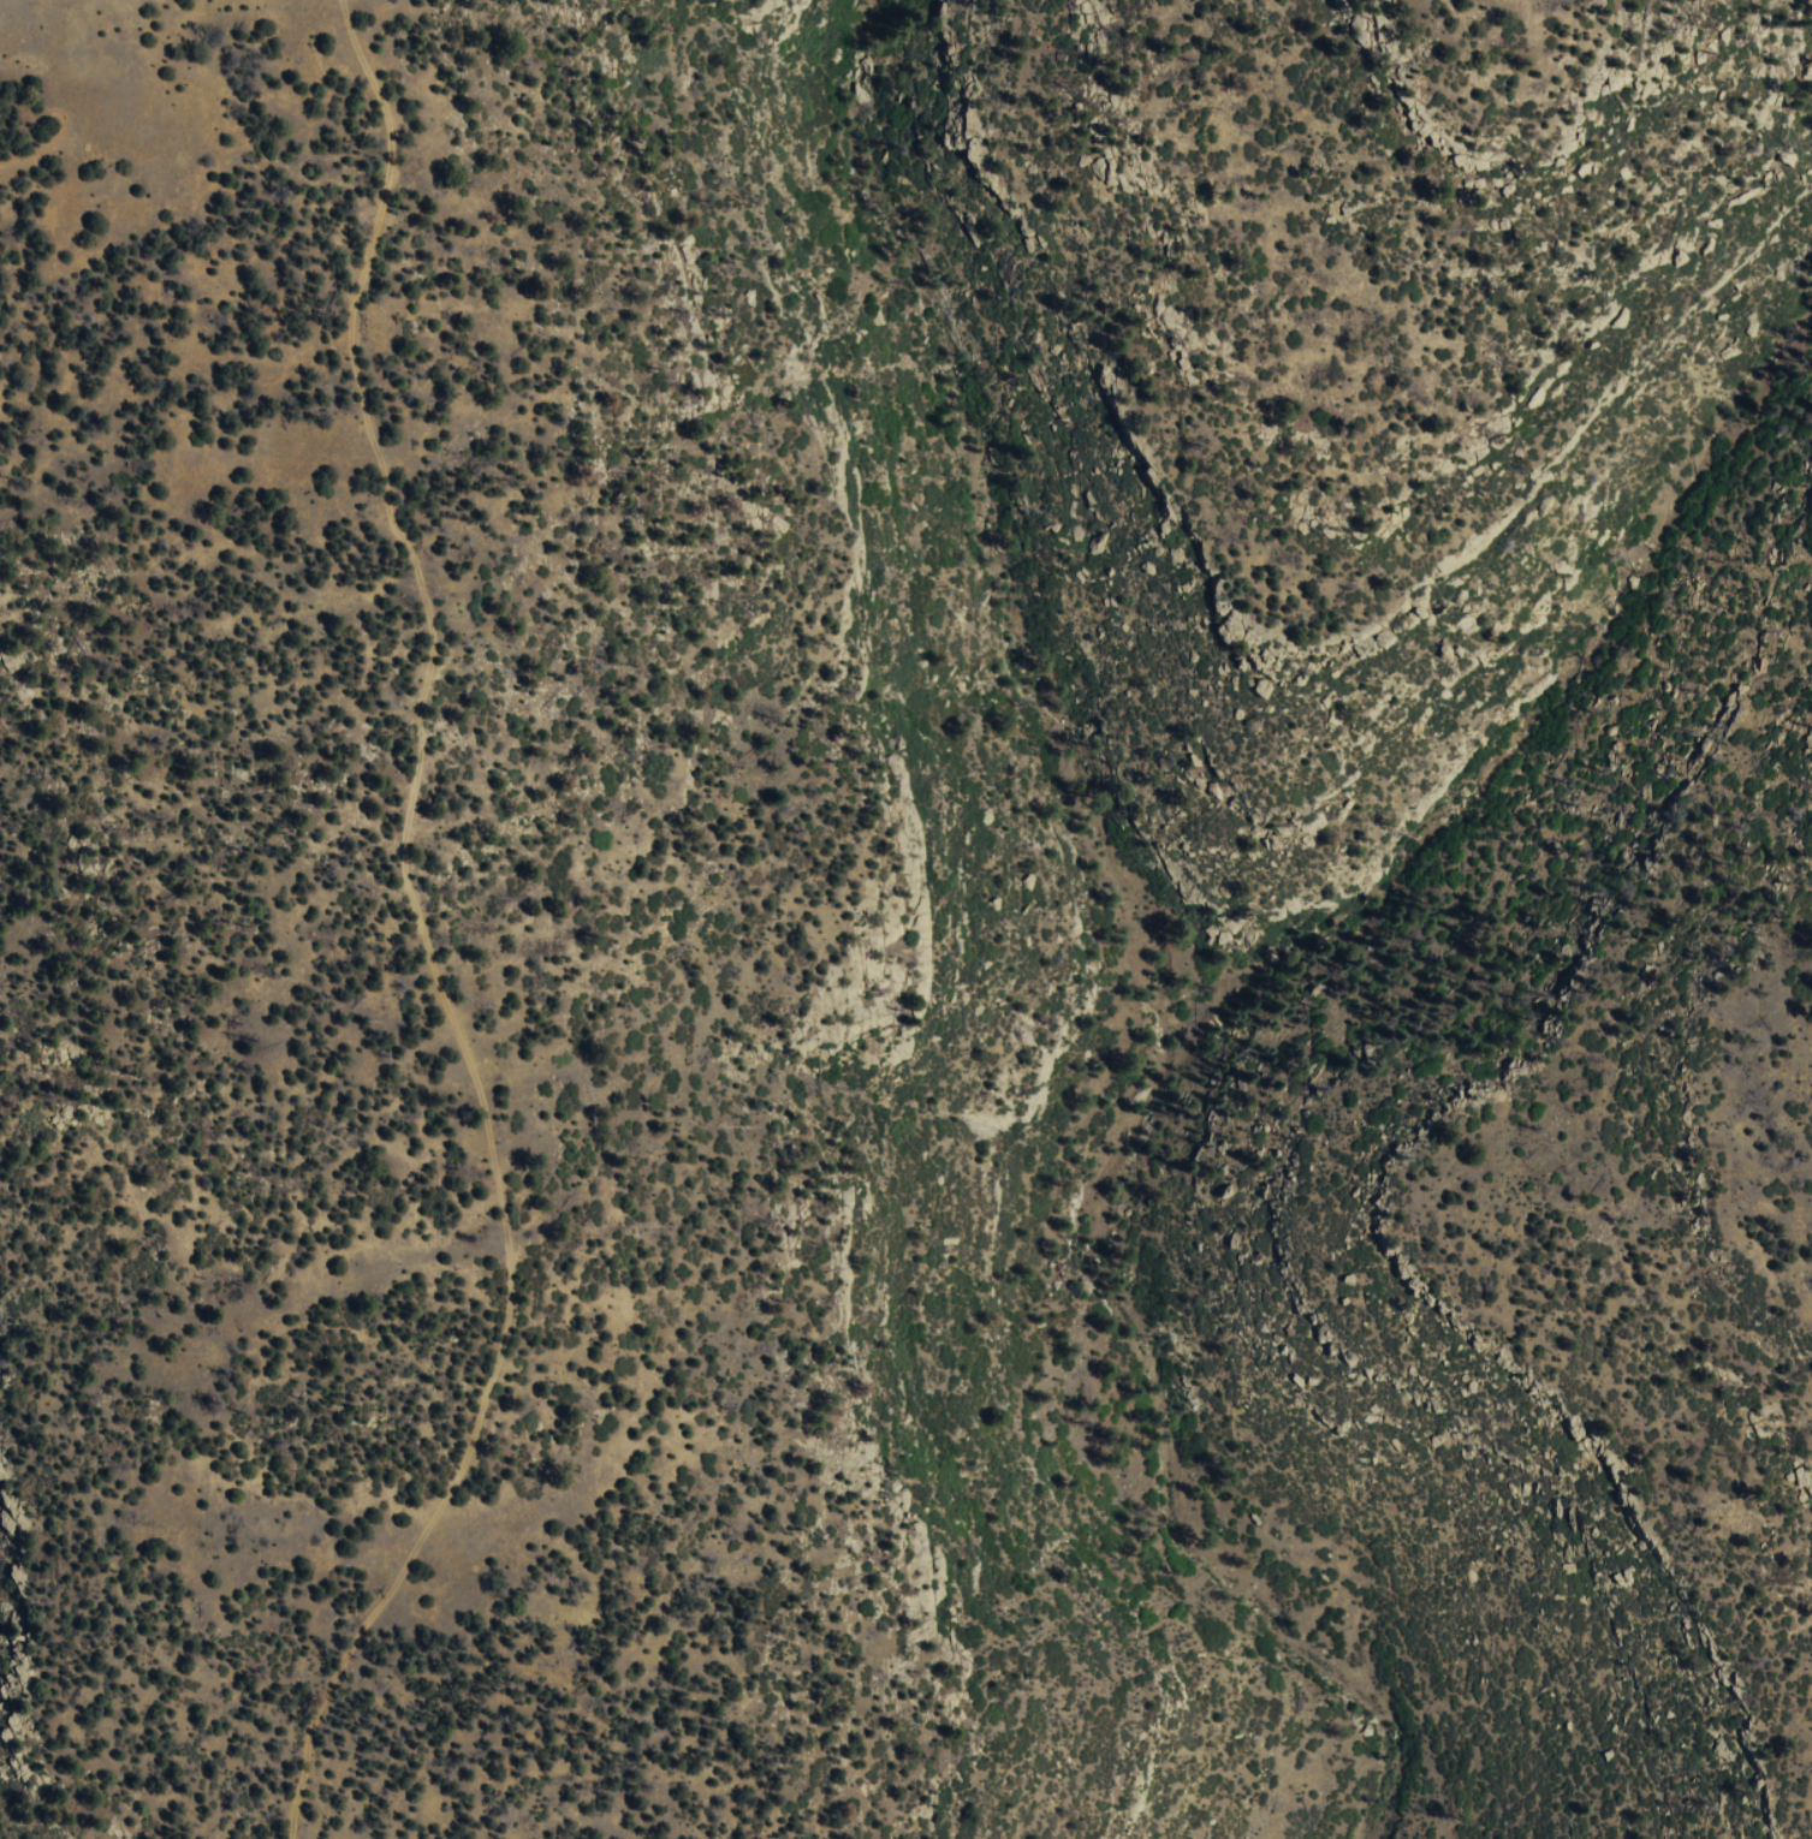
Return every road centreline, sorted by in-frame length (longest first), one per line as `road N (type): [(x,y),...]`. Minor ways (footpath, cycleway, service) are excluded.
road 1 (track): [(344,0),(394,133),(394,167),(347,334),(435,630),(406,869),(438,984),(486,1105),(510,1237),(511,1321),(459,1478),(329,1680),(292,1838)]

